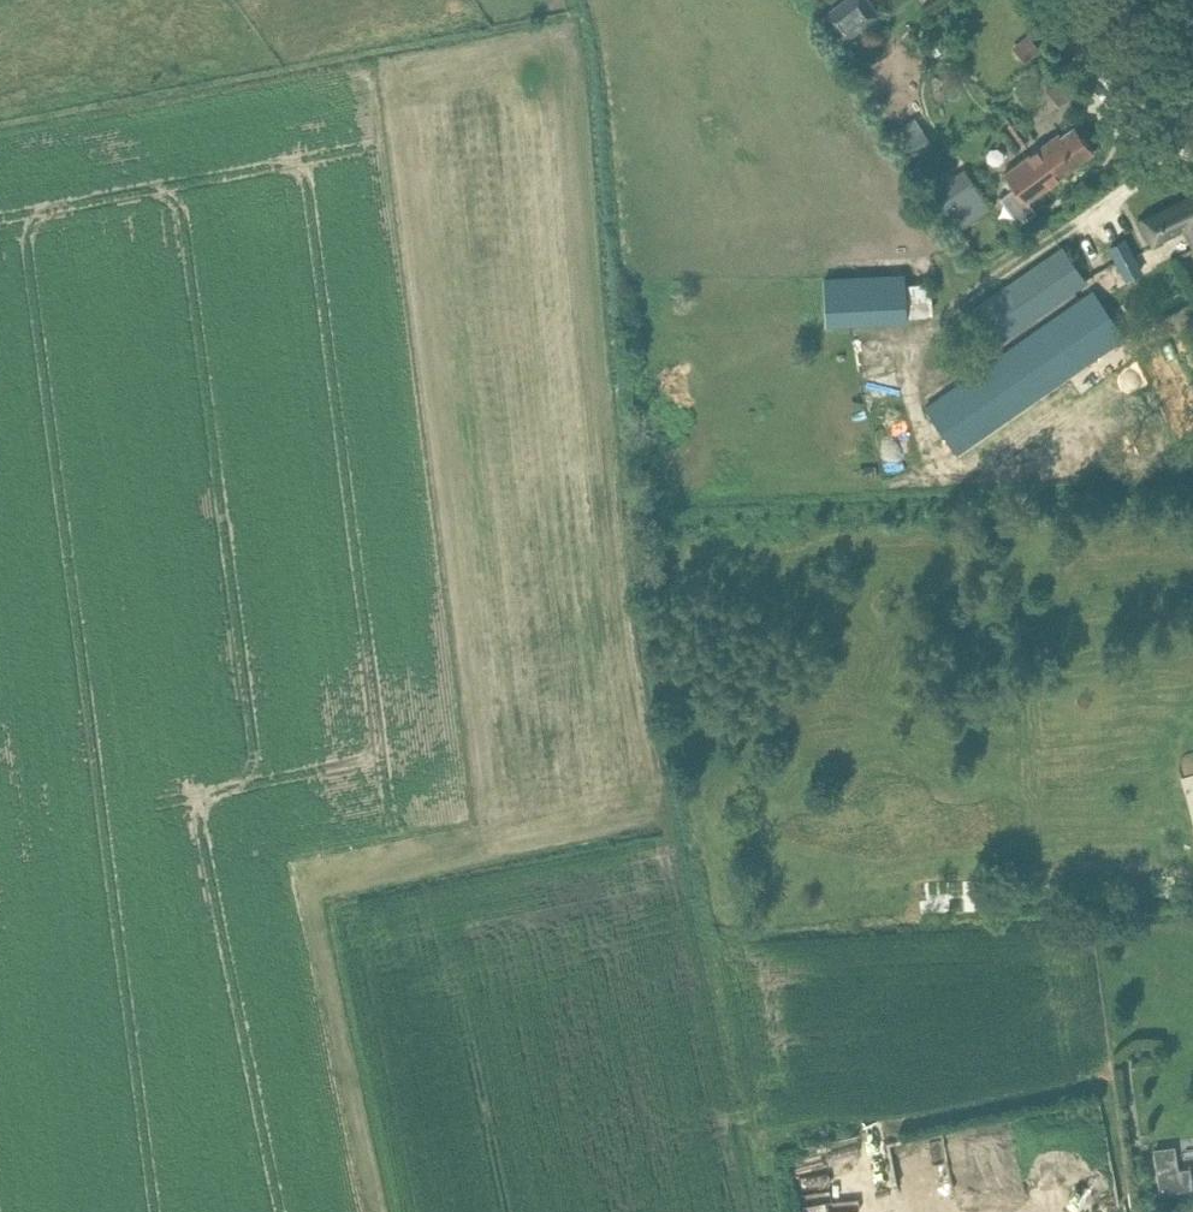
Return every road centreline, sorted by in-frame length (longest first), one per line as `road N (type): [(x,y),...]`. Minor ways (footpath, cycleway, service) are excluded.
road 1 (unclassified): [(1192,125),(1097,0)]

